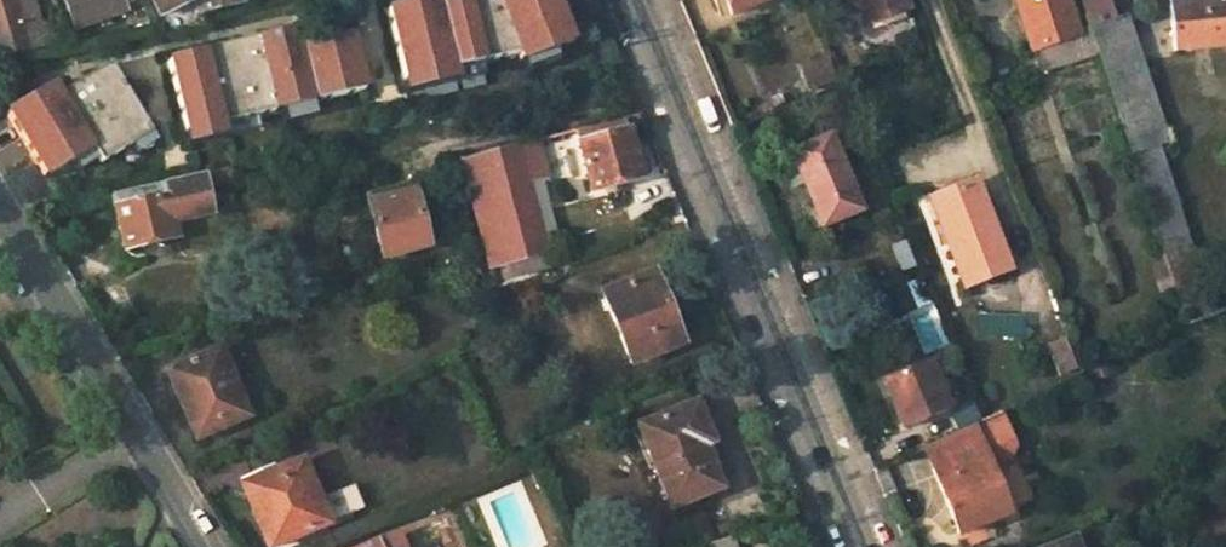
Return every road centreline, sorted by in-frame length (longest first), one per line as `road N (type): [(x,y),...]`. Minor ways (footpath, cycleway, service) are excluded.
road 1 (residential): [(630,0),(863,546)]
road 2 (track): [(1034,283),(930,0)]
road 3 (track): [(397,167),(668,91)]
road 4 (residential): [(136,436),(0,212)]
road 5 (residential): [(136,436),(0,517)]
road 6 (residential): [(204,546),(136,436)]

